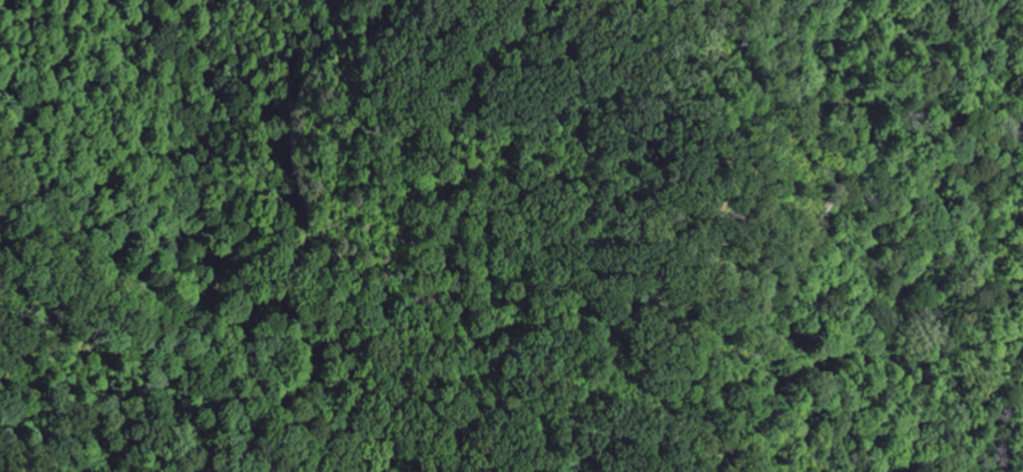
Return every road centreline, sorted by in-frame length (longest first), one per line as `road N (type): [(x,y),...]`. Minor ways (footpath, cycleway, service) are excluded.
road 1 (track): [(1022,224),(909,320),(925,385),(925,455),(917,471)]
road 2 (track): [(615,226),(609,471)]

